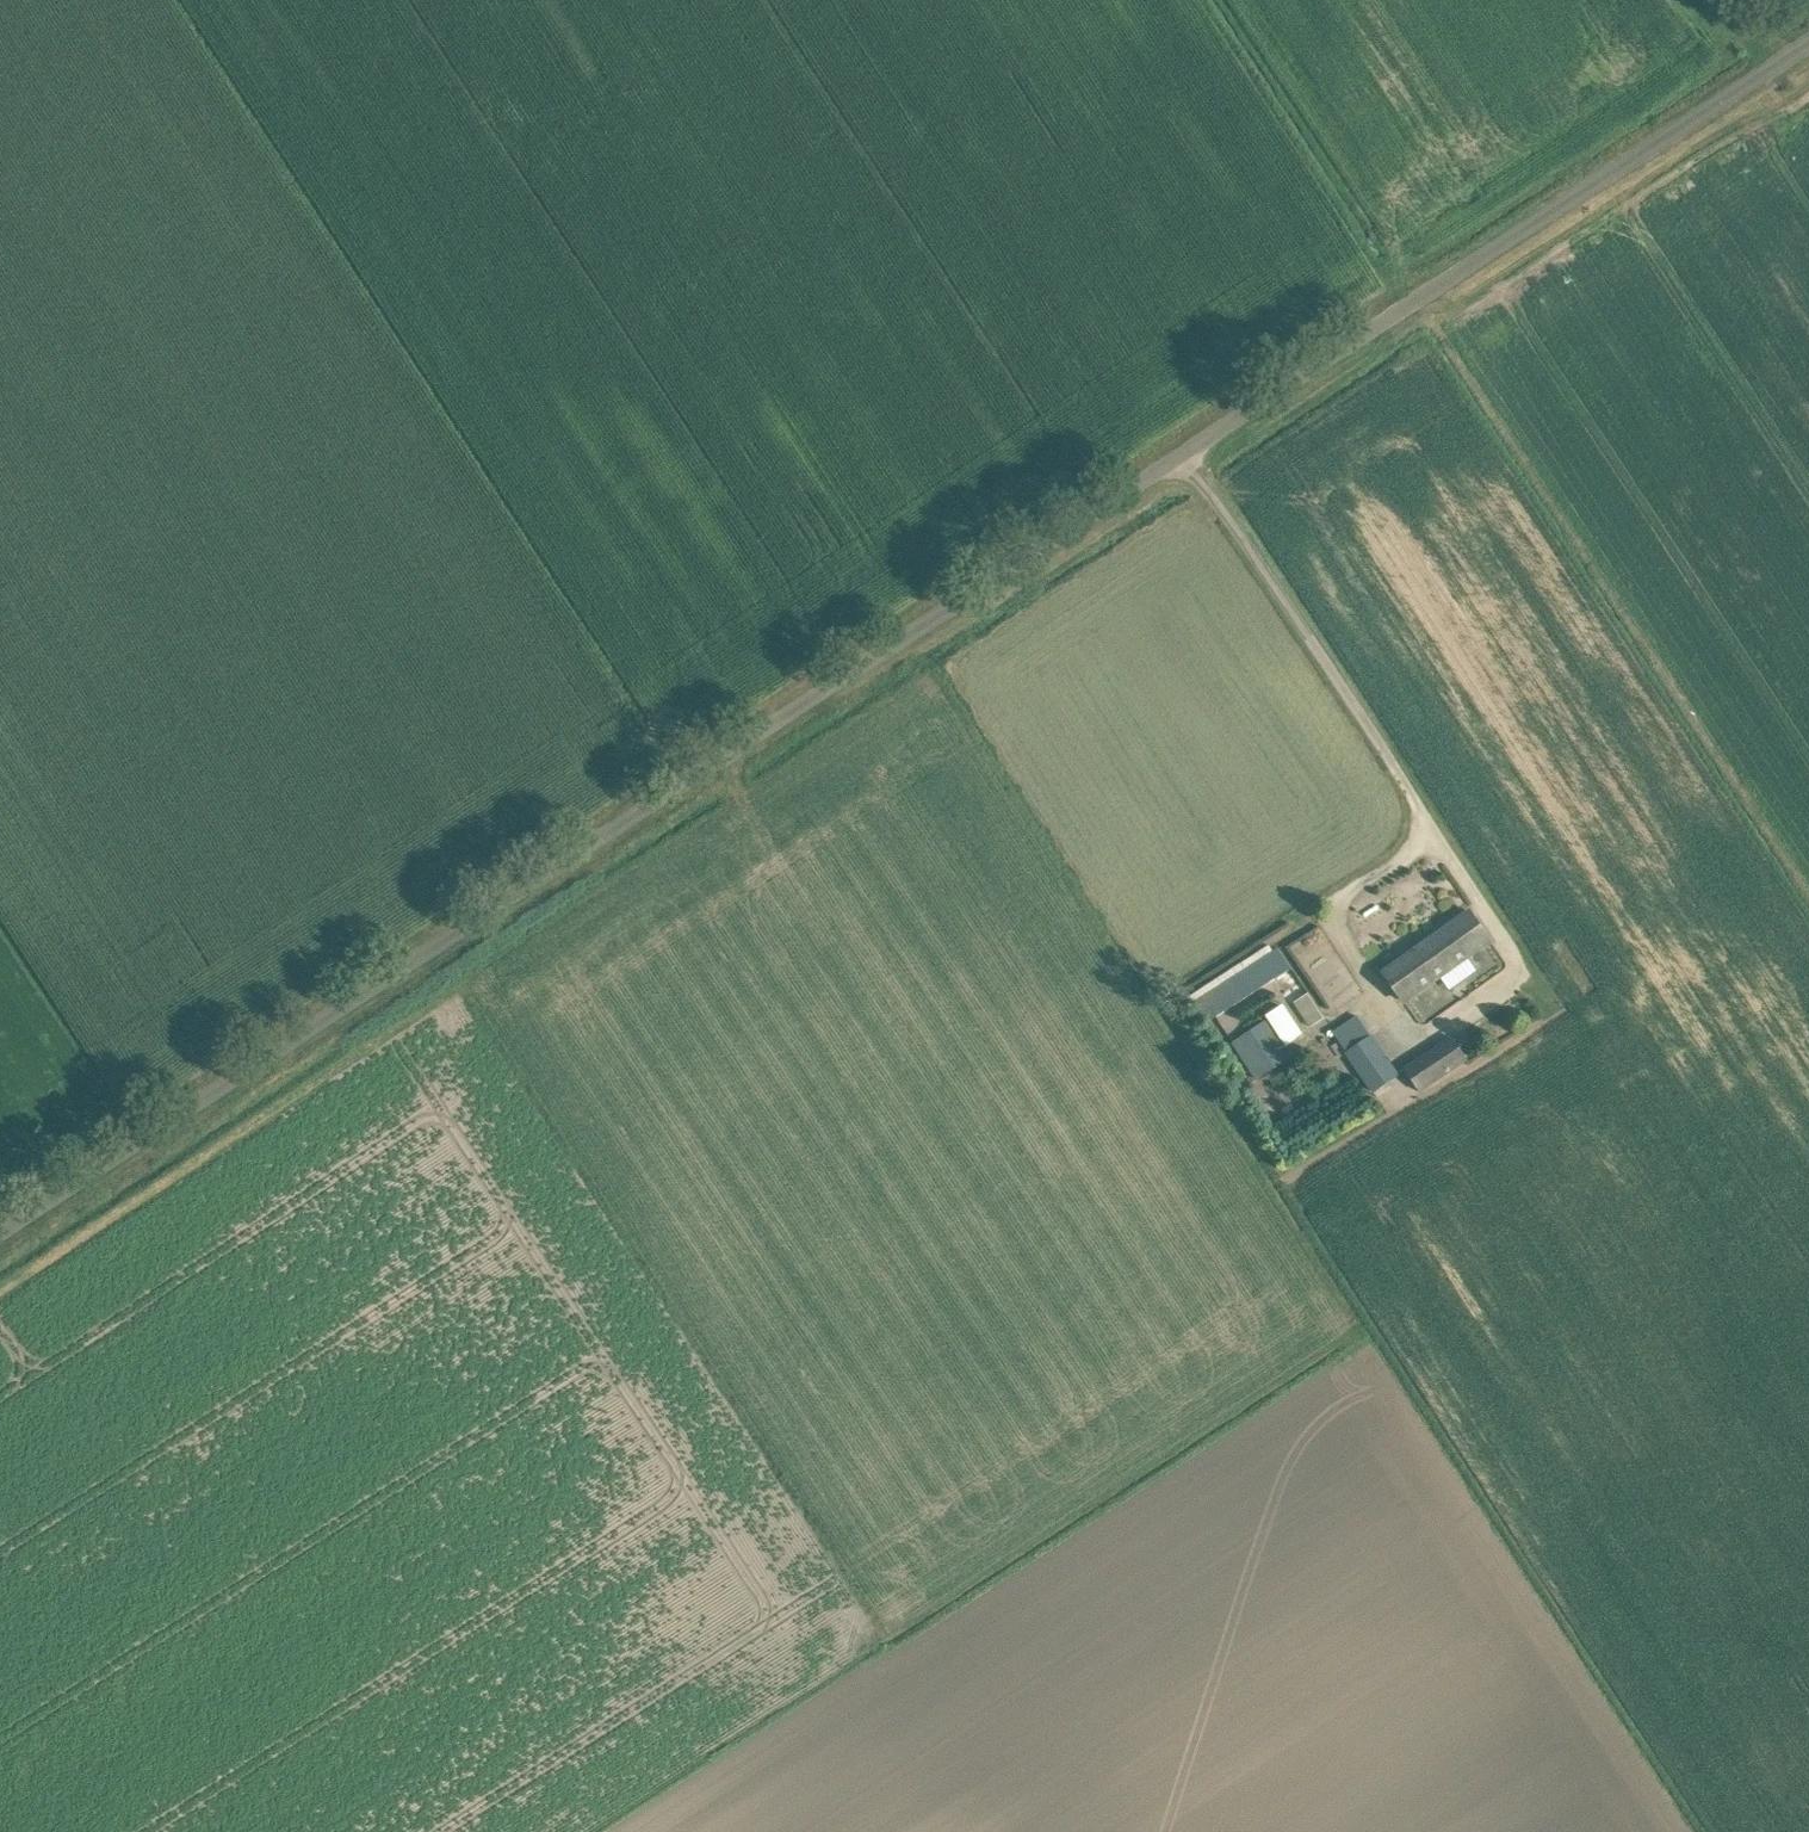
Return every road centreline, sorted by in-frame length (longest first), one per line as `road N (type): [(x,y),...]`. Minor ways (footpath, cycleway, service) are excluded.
road 1 (unclassified): [(0,1232),(1808,47)]

